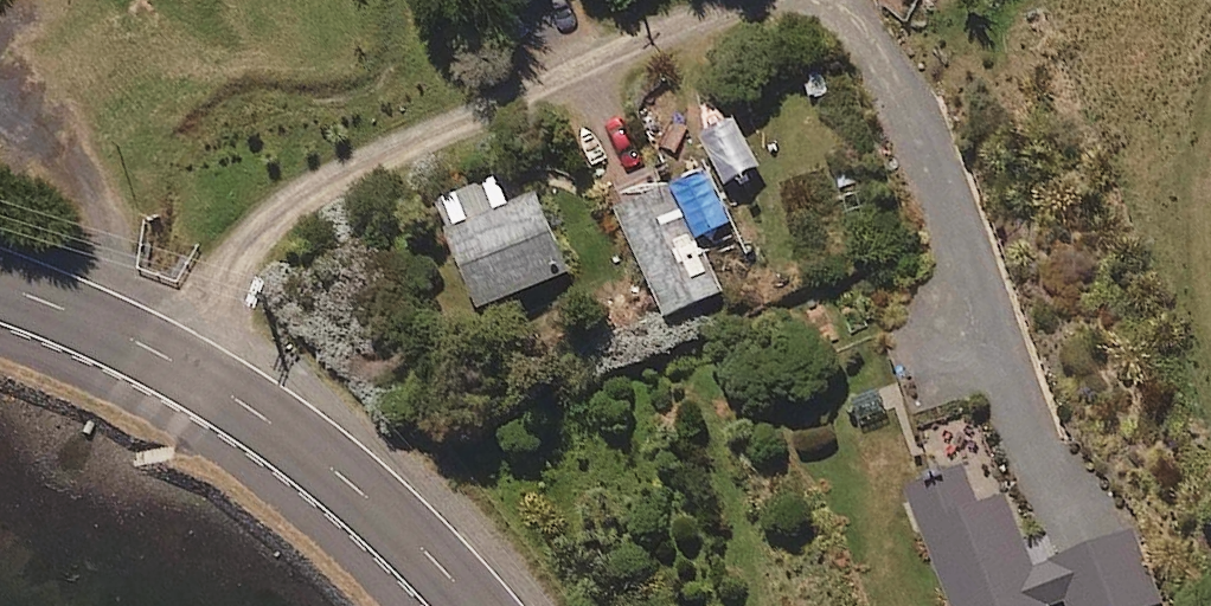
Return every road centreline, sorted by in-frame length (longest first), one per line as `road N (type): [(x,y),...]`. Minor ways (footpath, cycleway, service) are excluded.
road 1 (unclassified): [(186,368),(234,258),(267,222),(344,167),(759,0)]
road 2 (secondary): [(186,368),(278,424),(398,523),(474,605)]
road 3 (secondary): [(0,286),(186,368)]
road 4 (unclassified): [(1210,147),(1210,271)]

